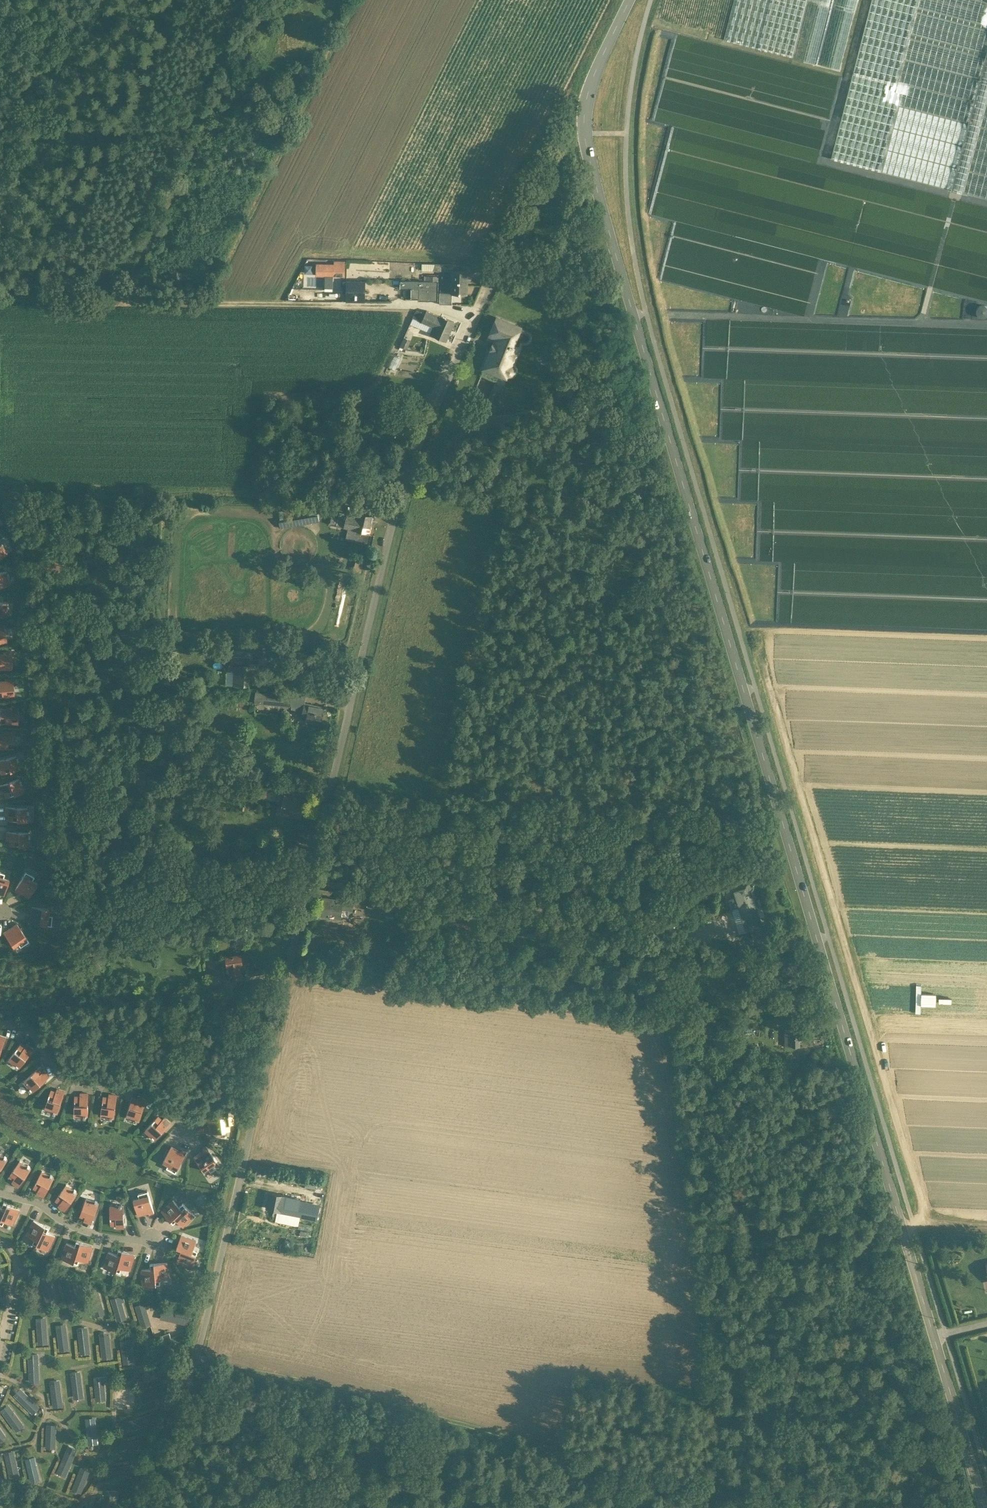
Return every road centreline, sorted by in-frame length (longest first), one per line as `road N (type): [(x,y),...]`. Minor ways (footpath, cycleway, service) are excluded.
road 1 (secondary): [(629,0),(585,106),(590,166),(985,1507)]
road 2 (unclassified): [(133,1507),(197,1361),(397,506),(505,258)]
road 3 (track): [(309,882),(659,928),(668,936),(680,1013),(765,1023)]
road 4 (track): [(197,1361),(709,1489)]
road 5 (track): [(0,297),(439,307),(474,321)]
road 6 (track): [(397,506),(12,494)]
road 7 (track): [(123,302),(255,26)]
road 8 (track): [(986,1226),(699,1228)]

